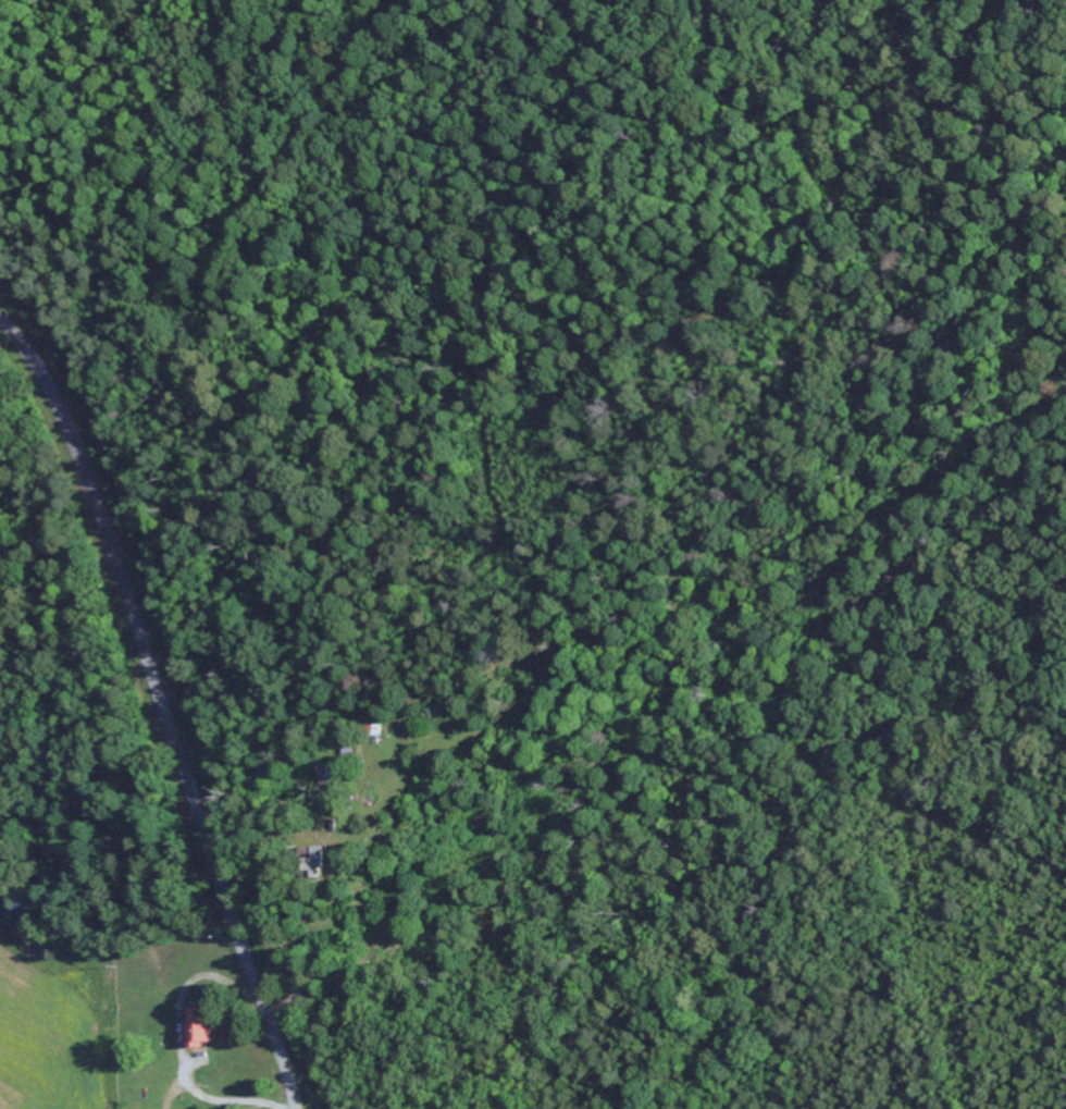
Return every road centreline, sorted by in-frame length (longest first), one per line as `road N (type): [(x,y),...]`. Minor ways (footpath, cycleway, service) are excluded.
road 1 (residential): [(300,1108),(90,486),(45,377),(0,314)]

